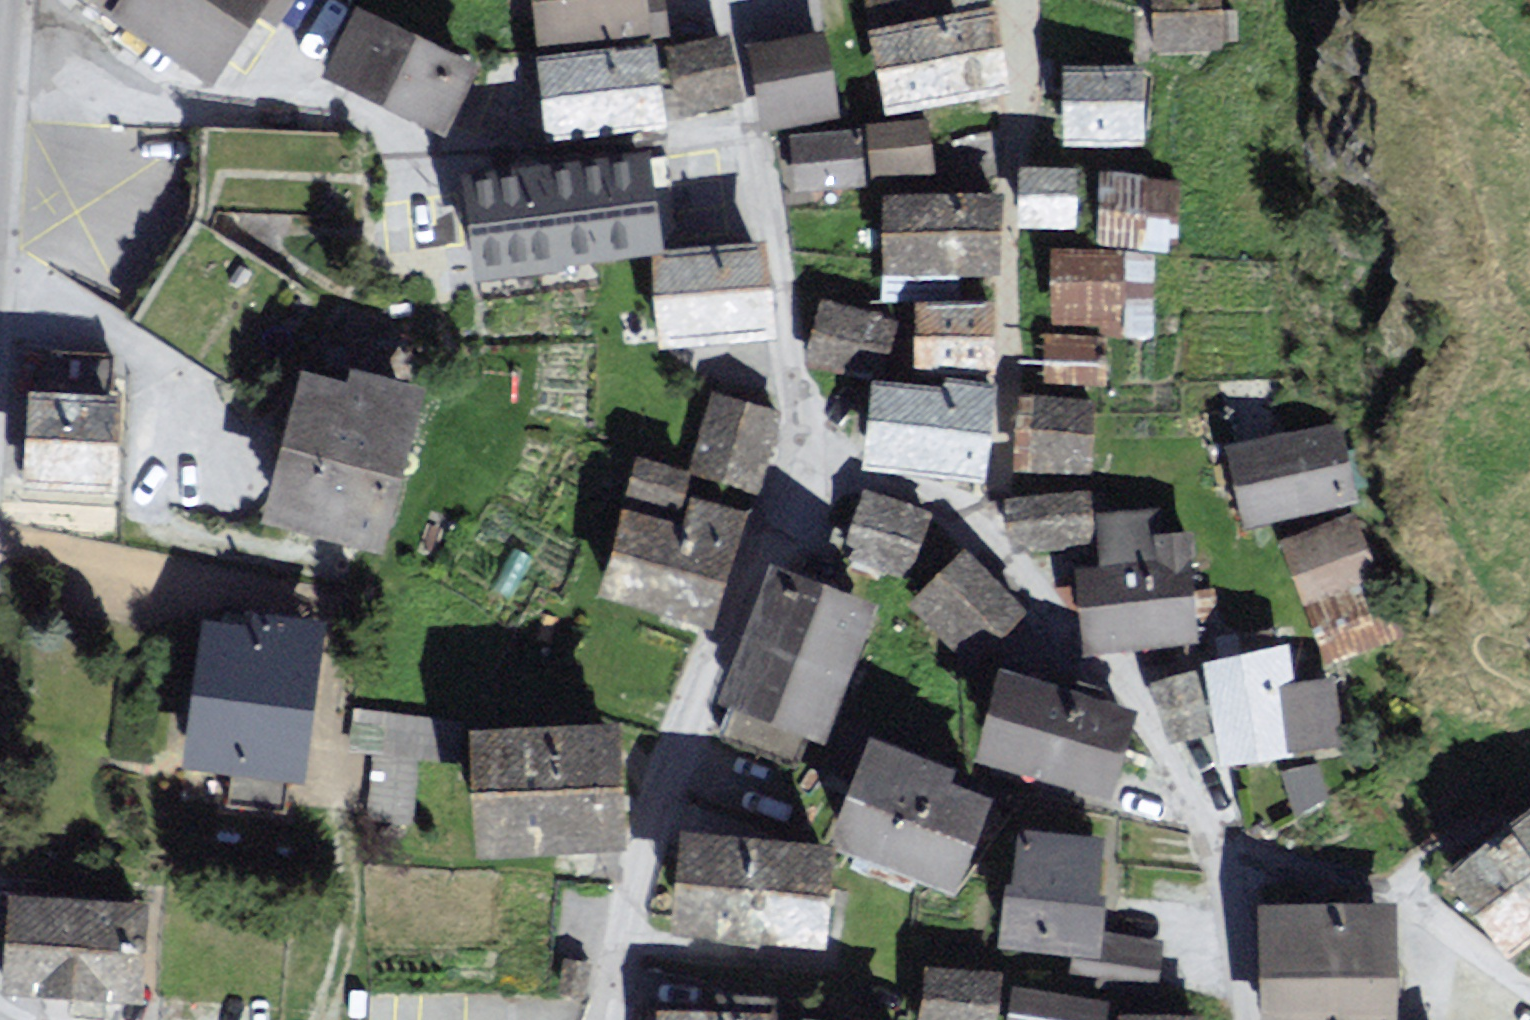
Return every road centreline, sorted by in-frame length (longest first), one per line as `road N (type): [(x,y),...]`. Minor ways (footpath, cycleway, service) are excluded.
road 1 (residential): [(803,452),(666,795),(630,912),(612,1019)]
road 2 (residential): [(975,531),(1007,383),(1016,0)]
road 3 (residential): [(730,0),(804,421),(803,452)]
road 4 (residential): [(1215,848),(1123,685),(975,531)]
road 5 (residential): [(1529,987),(1389,896),(1248,849),(1215,848)]
road 6 (residential): [(975,531),(803,452)]
road 7 (residential): [(1242,1019),(1215,848)]

